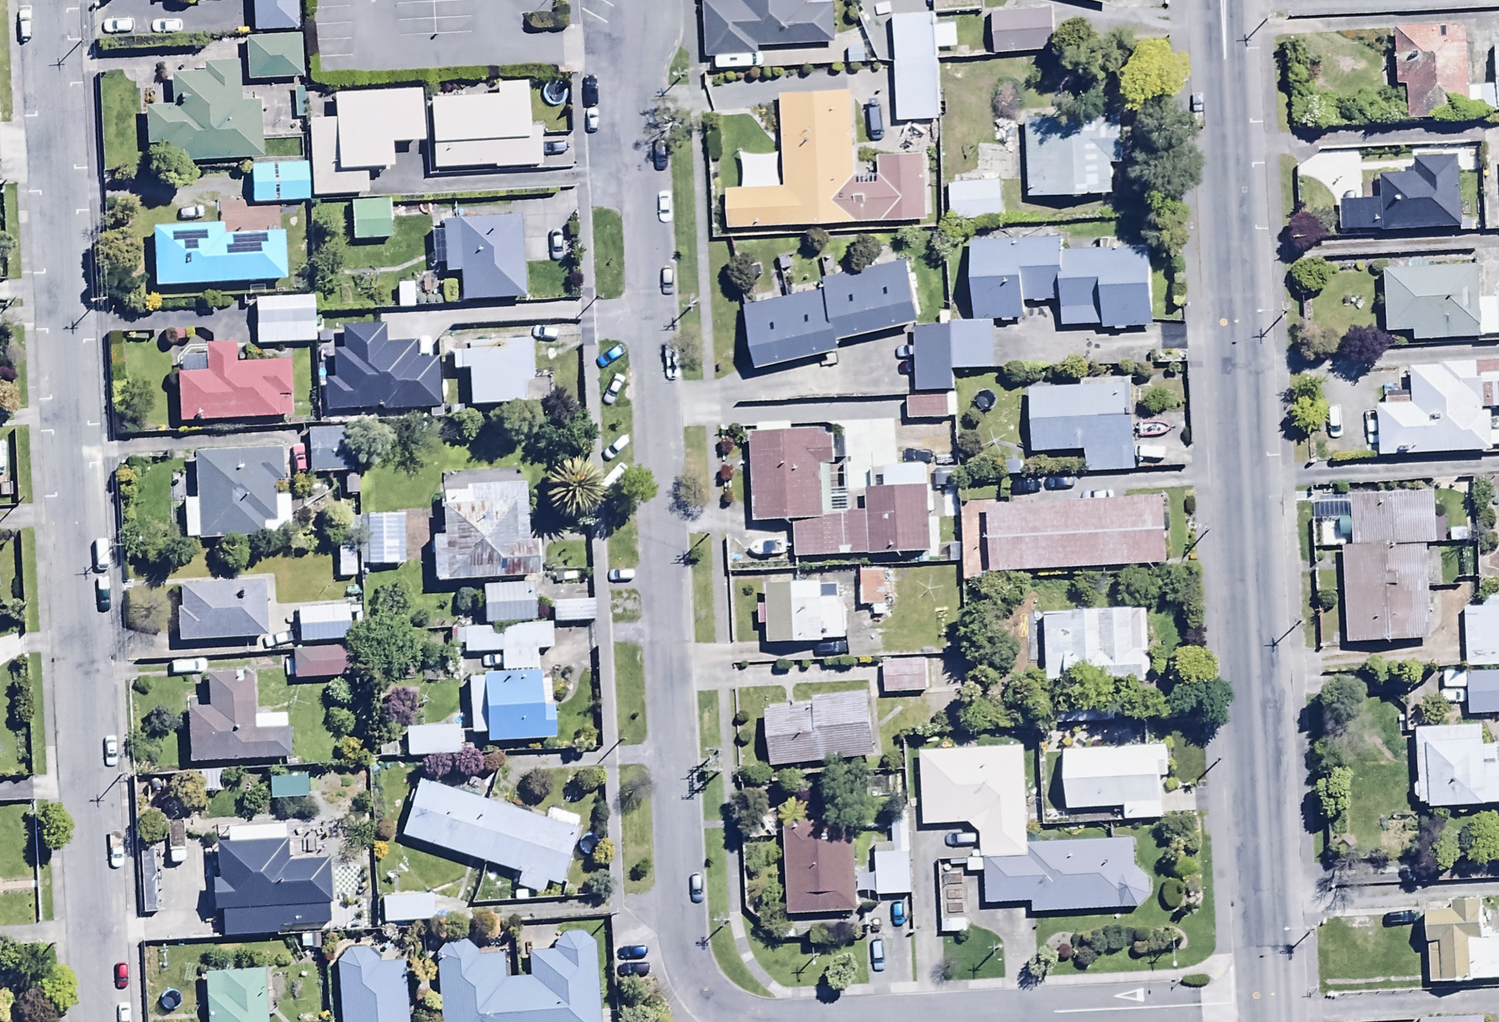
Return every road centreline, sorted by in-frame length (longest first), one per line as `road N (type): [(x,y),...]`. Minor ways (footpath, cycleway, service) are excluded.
road 1 (residential): [(639,0),(680,935),(693,975),(718,1009),(755,1021)]
road 2 (residential): [(45,0),(96,1021)]
road 3 (tertiary): [(1228,0),(1276,1001)]
road 4 (residential): [(839,1021),(1276,1001)]

